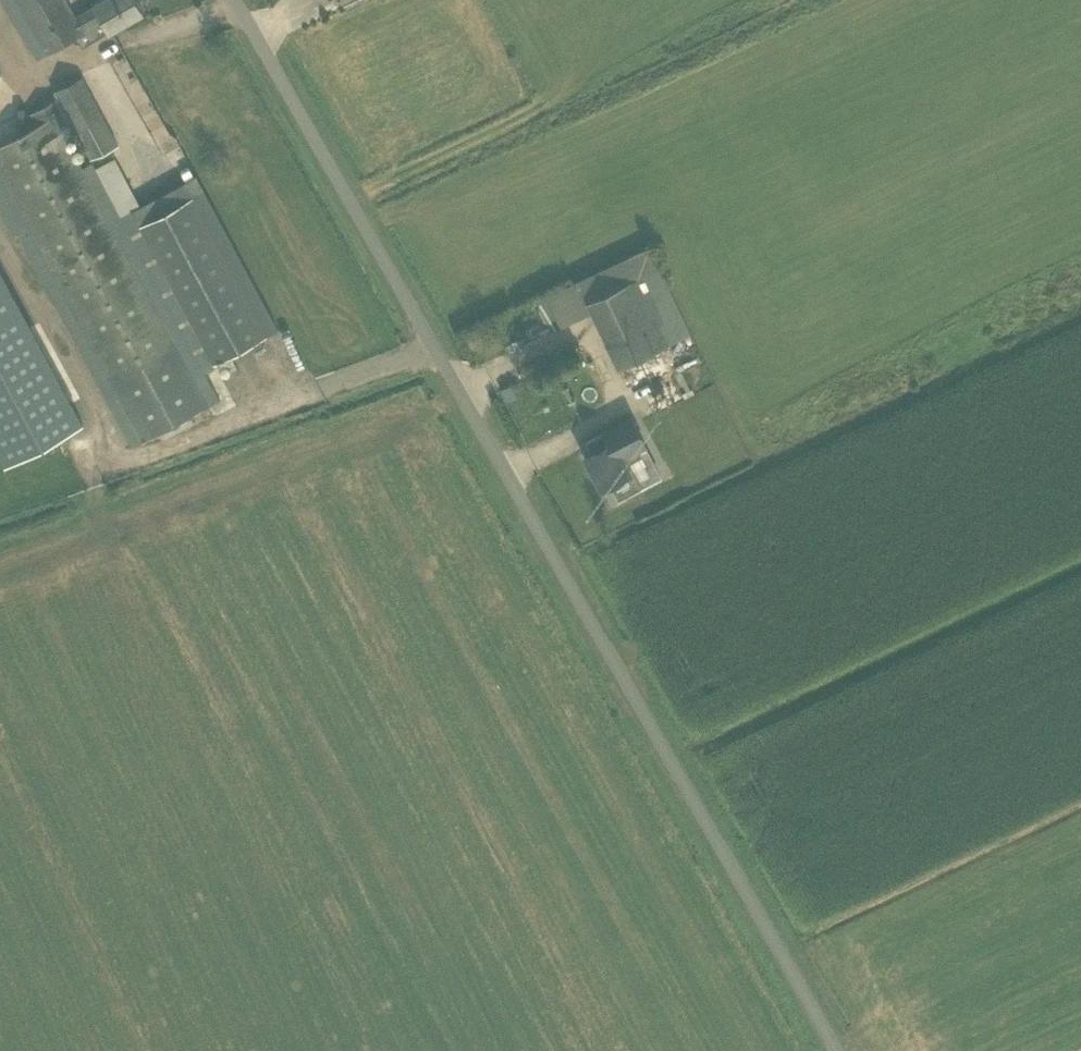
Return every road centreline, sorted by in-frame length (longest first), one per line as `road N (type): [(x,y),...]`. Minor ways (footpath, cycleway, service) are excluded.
road 1 (unclassified): [(837,1050),(236,0)]

